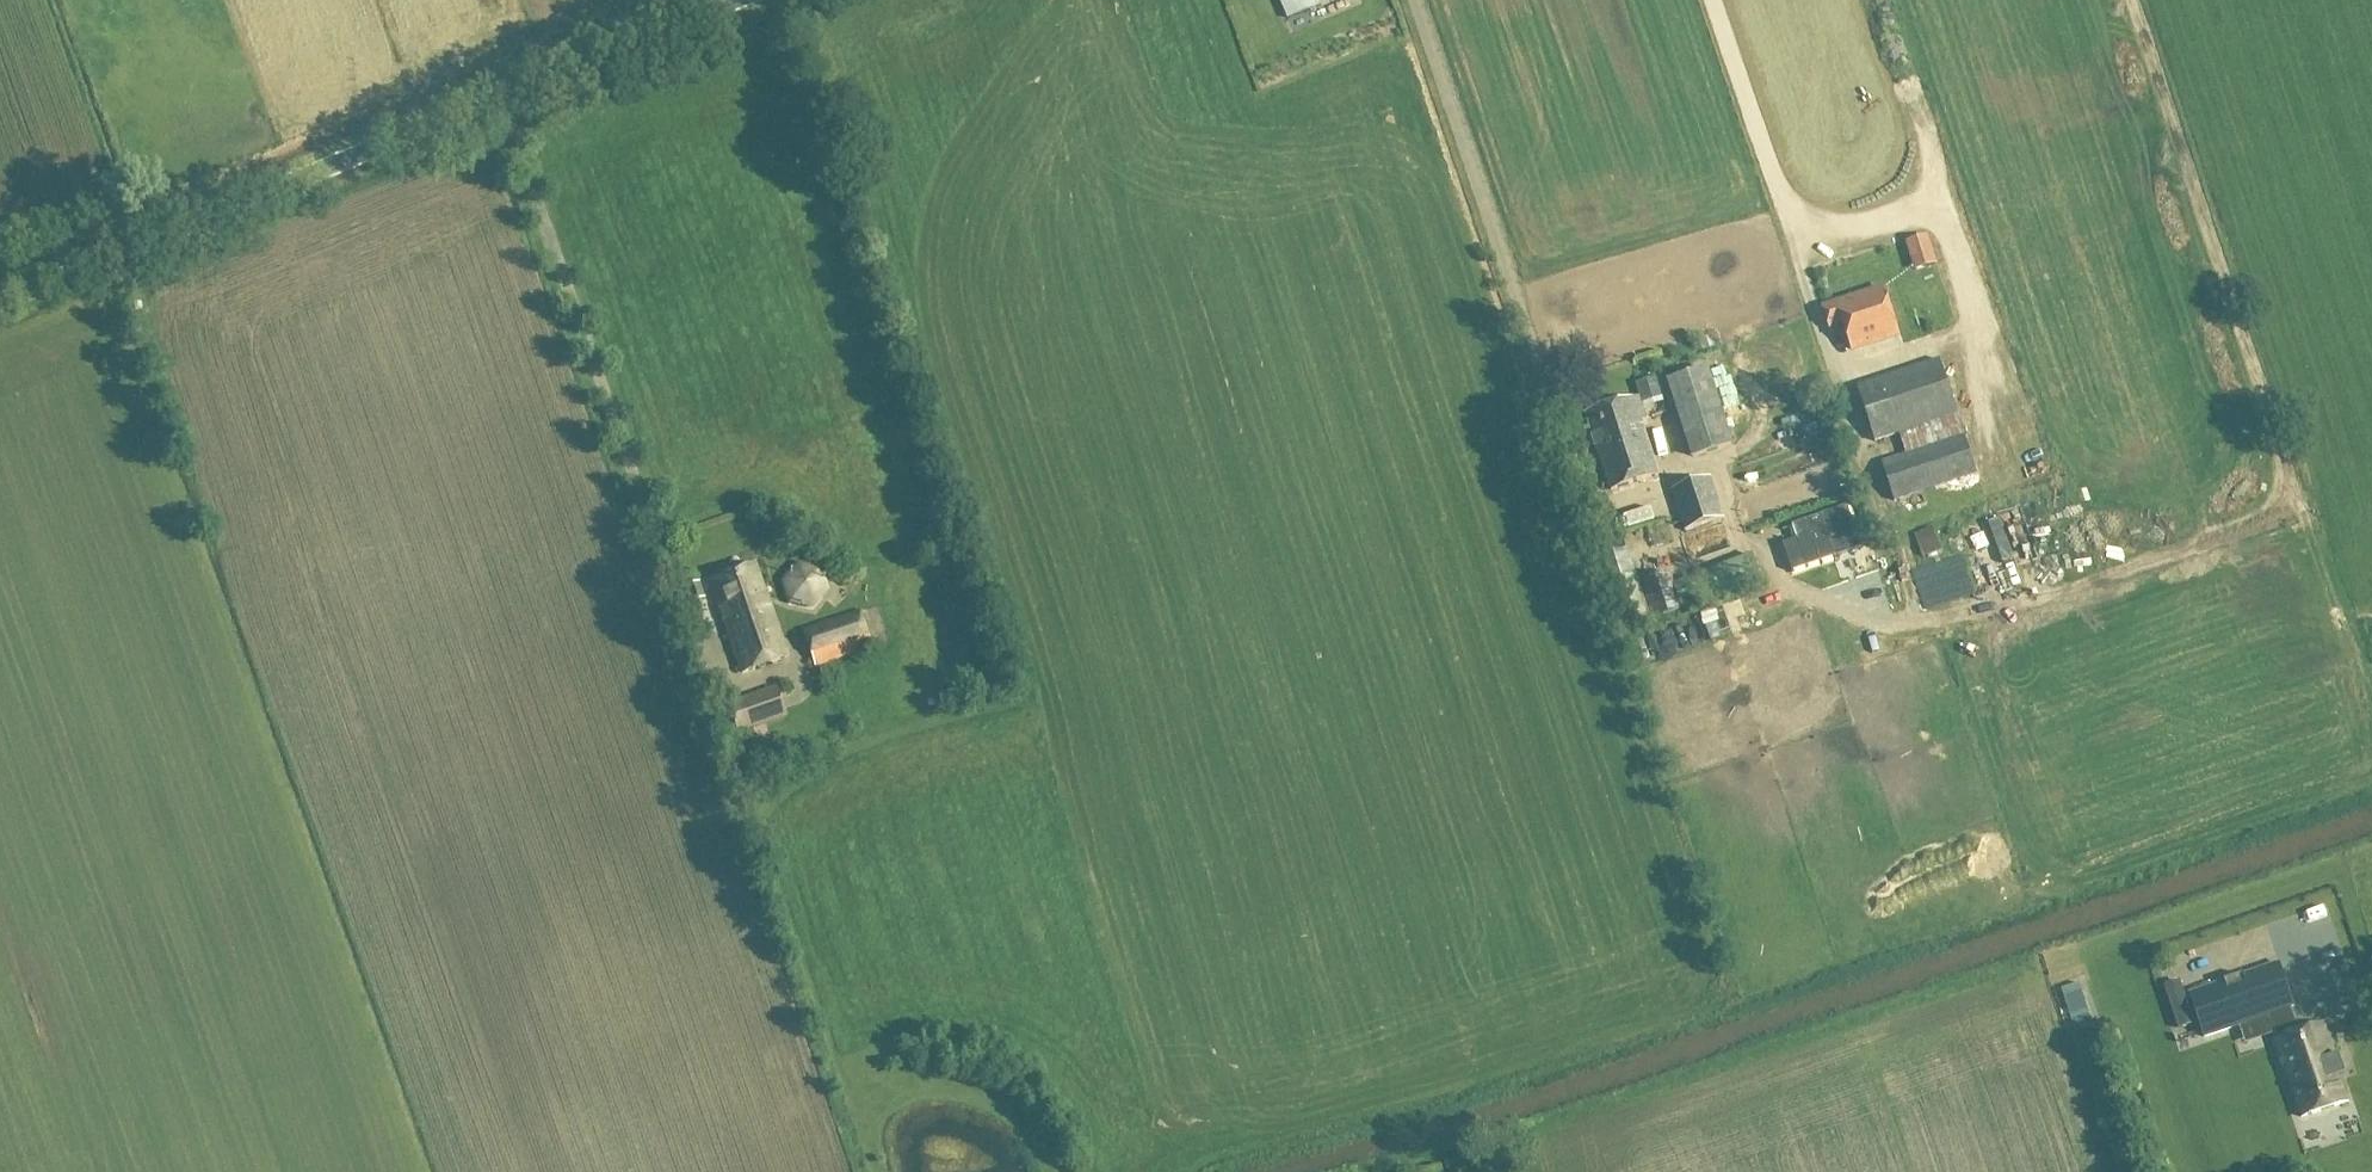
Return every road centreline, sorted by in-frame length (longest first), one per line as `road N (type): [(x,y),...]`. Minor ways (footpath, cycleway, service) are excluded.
road 1 (unclassified): [(0,304),(733,0)]

